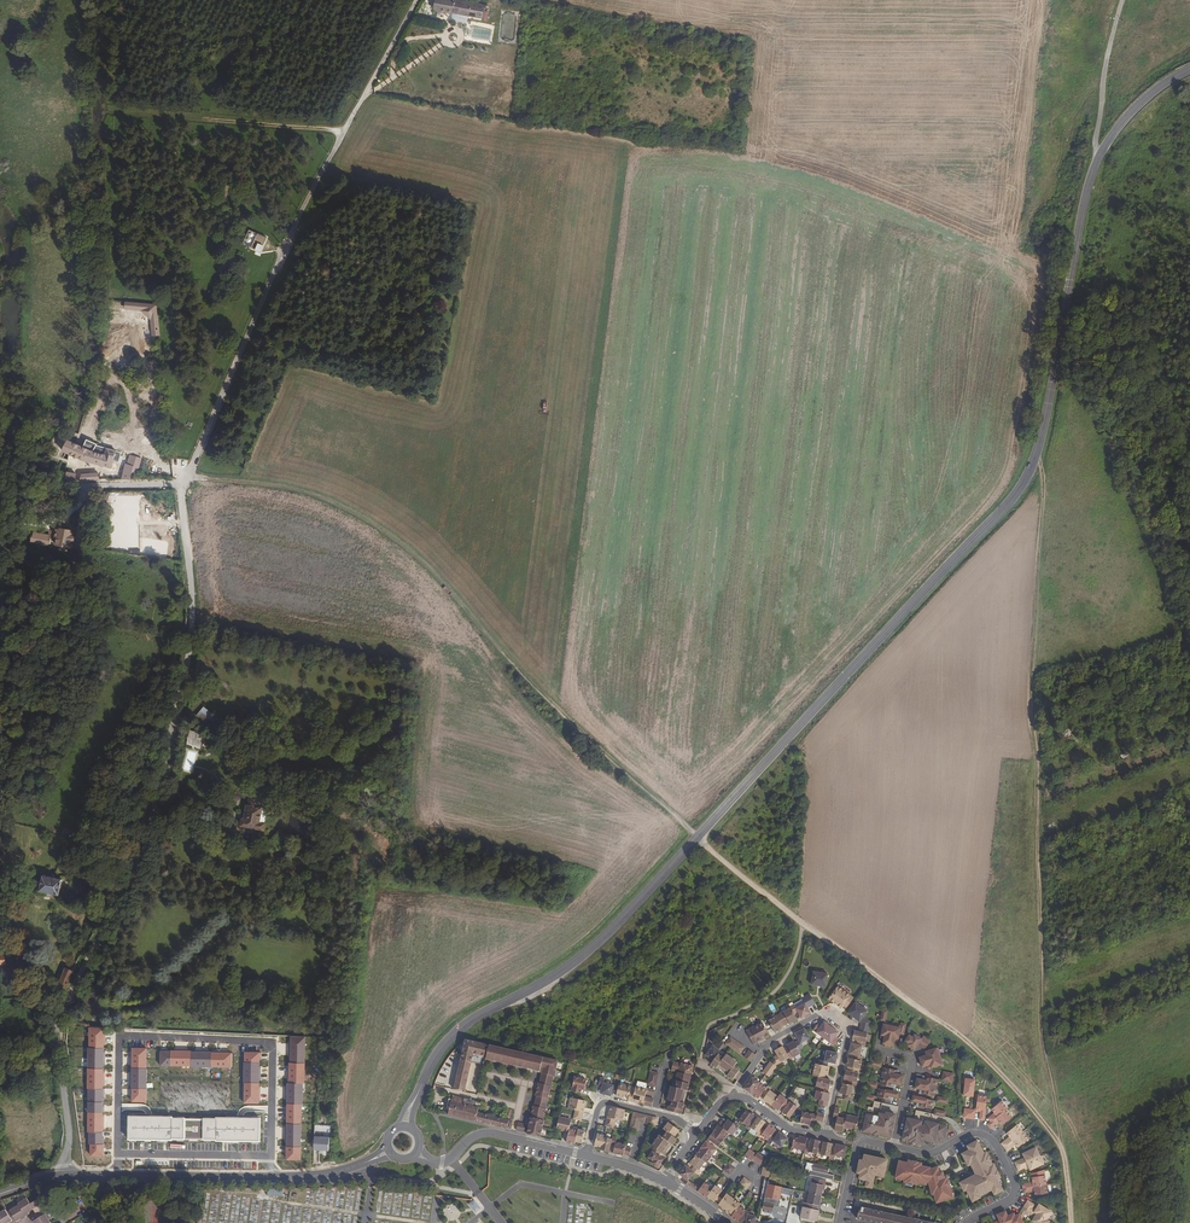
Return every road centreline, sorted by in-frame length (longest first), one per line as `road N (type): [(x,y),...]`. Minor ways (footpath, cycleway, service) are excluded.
road 1 (secondary): [(1189,69),(1139,105),(1098,160),(1046,426),(1018,493),(612,928),(447,1041),(419,1092)]
road 2 (track): [(1060,1146),(970,1047),(695,839),(566,722),(420,559),(341,505),(302,490),(188,475)]
road 3 (residential): [(63,1178),(70,1133),(56,1028),(113,906),(189,644),(182,484)]
road 4 (track): [(1060,1146),(1040,1019),(1033,717),(1043,479),(1035,460)]
road 5 (unclassified): [(182,484),(344,131),(416,0)]
road 6 (secondary): [(364,1163),(293,1176),(63,1178)]
road 7 (residential): [(732,1097),(767,1044),(823,1012),(847,1026),(847,1038),(826,1138)]
road 8 (track): [(344,131),(116,112)]
road 9 (residential): [(967,1222),(1014,1195),(990,1138),(969,1134),(927,1153),(894,1147)]
road 10 (residential): [(417,1153),(442,1164),(490,1132),(587,1156)]
road 11 (residential): [(587,1156),(605,1102),(678,1121),(698,1134)]
road 12 (residential): [(894,1147),(911,1064),(875,1051)]

